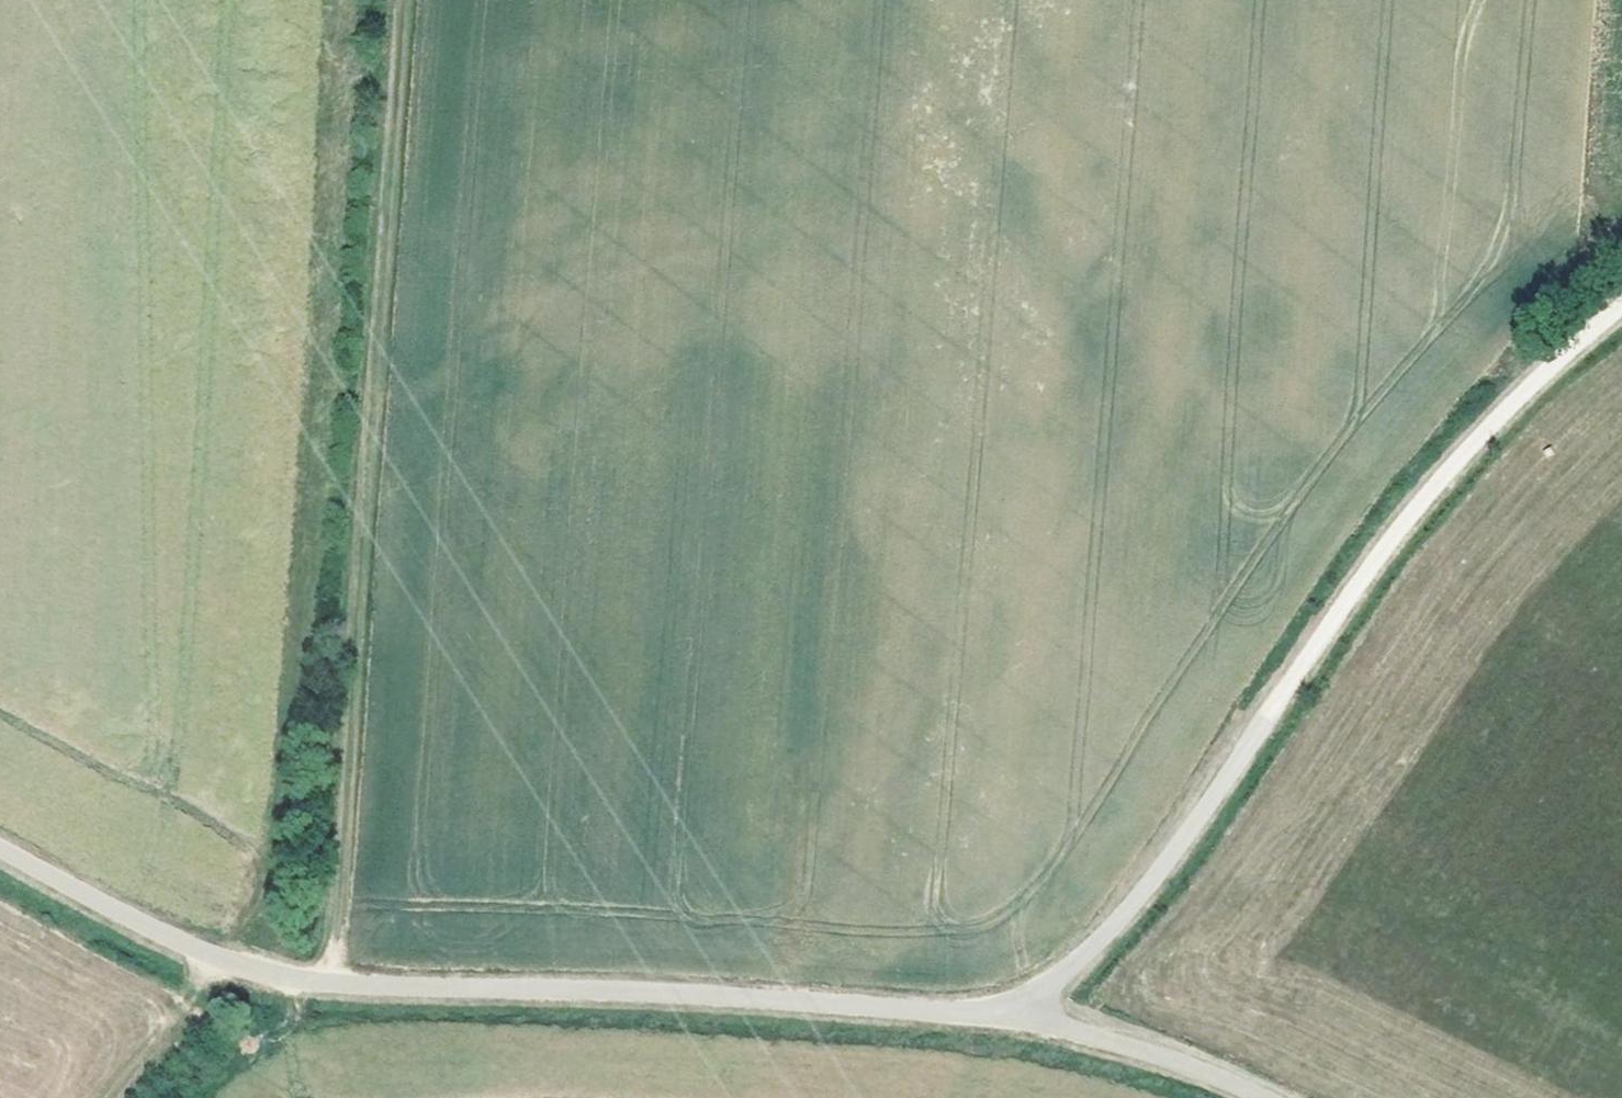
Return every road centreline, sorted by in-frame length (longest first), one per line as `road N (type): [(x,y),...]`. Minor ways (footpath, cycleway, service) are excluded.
road 1 (track): [(1250,1097),(1023,1020),(299,989),(150,936),(0,857)]
road 2 (track): [(1621,318),(1526,401),(1416,516),(1167,870),(1023,1020)]

